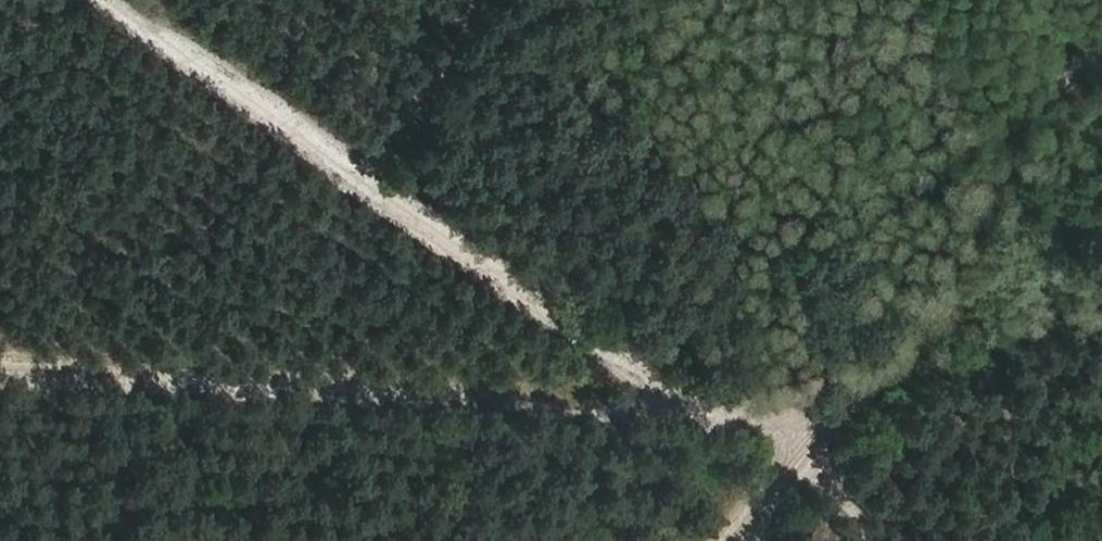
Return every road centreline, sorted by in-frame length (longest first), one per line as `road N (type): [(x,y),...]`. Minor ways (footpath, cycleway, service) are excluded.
road 1 (track): [(846,540),(820,432),(0,374)]
road 2 (track): [(126,0),(737,426)]
road 3 (track): [(720,540),(820,432),(942,275),(1037,62),(1101,11)]

